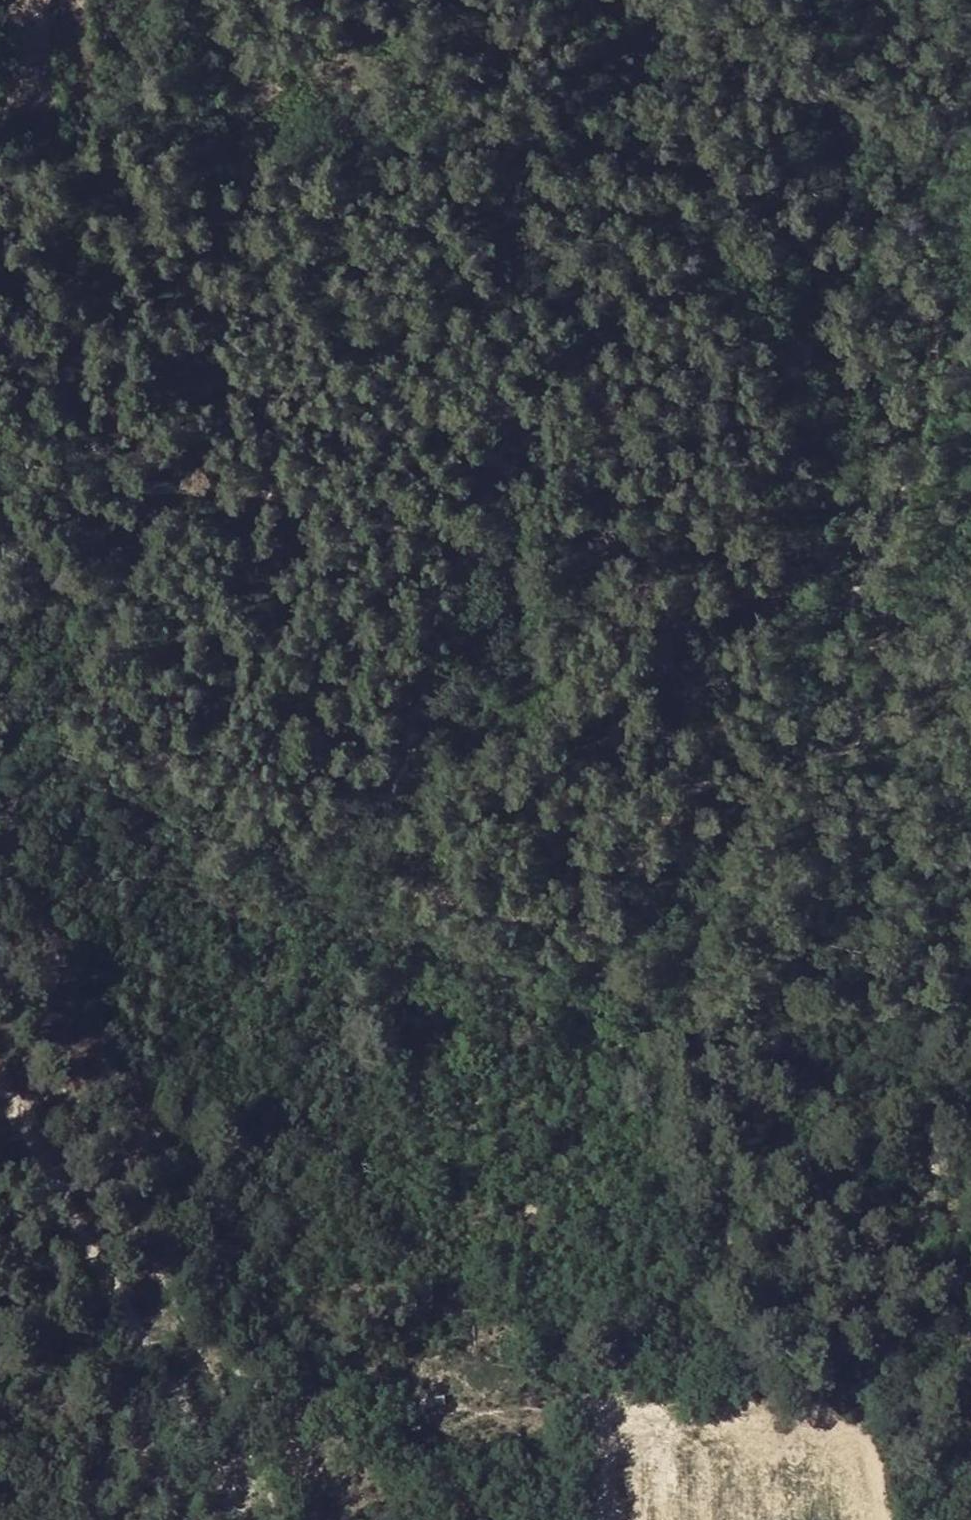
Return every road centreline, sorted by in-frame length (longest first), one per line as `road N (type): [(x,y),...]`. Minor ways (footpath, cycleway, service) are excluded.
road 1 (track): [(0,1090),(239,1519)]

